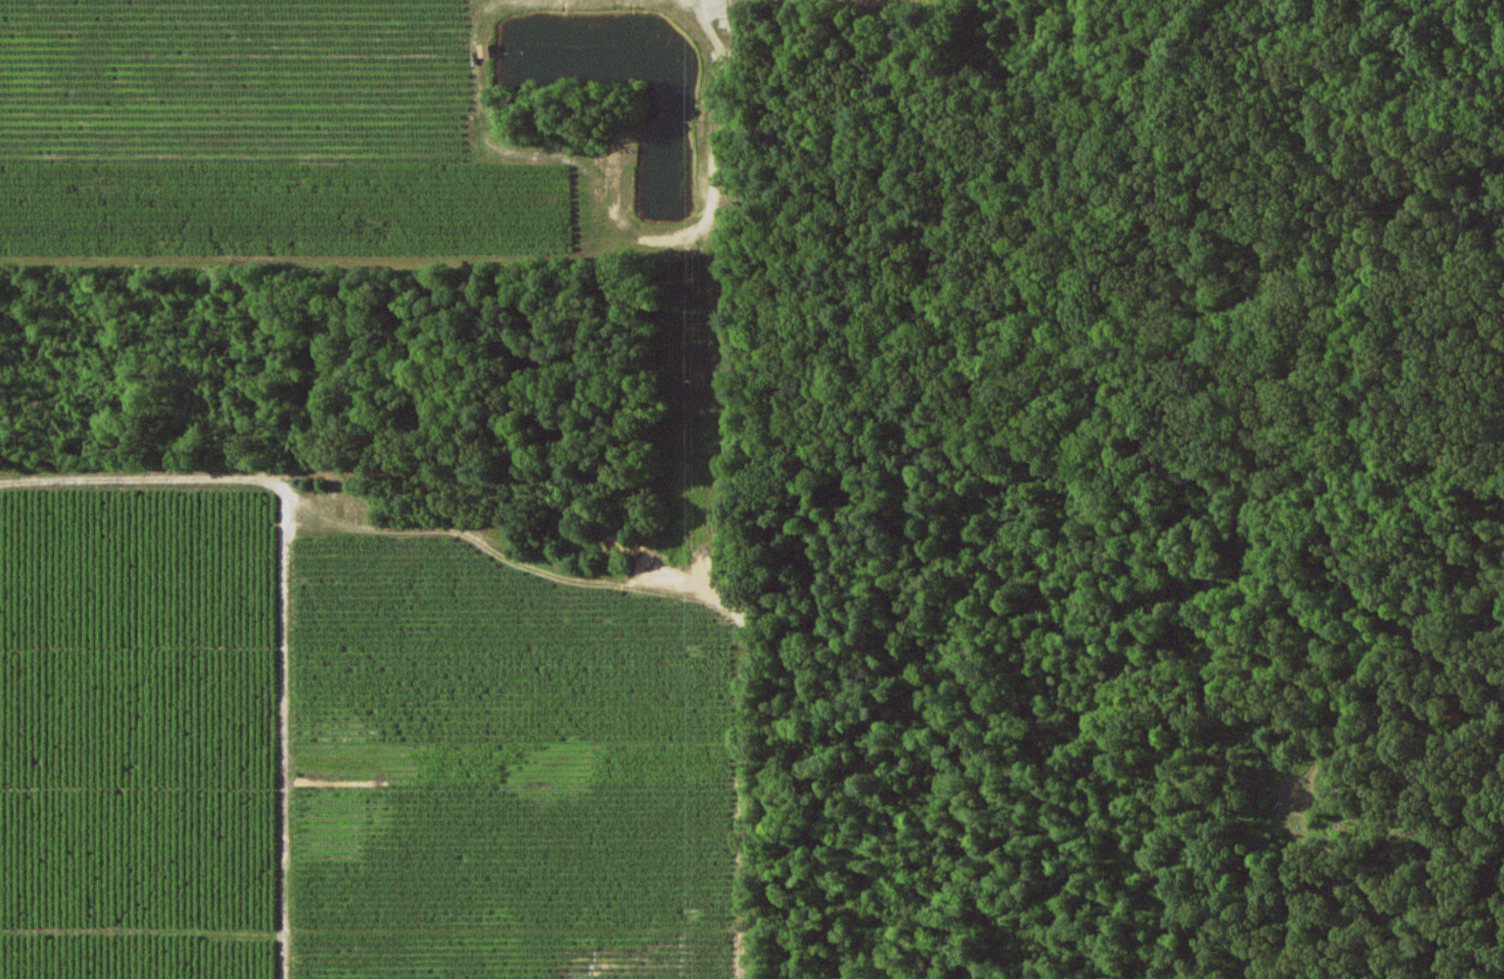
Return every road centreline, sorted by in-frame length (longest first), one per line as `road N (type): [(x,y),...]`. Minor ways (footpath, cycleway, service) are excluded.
road 1 (track): [(287,978),(290,492),(280,480),(250,476),(0,478)]

